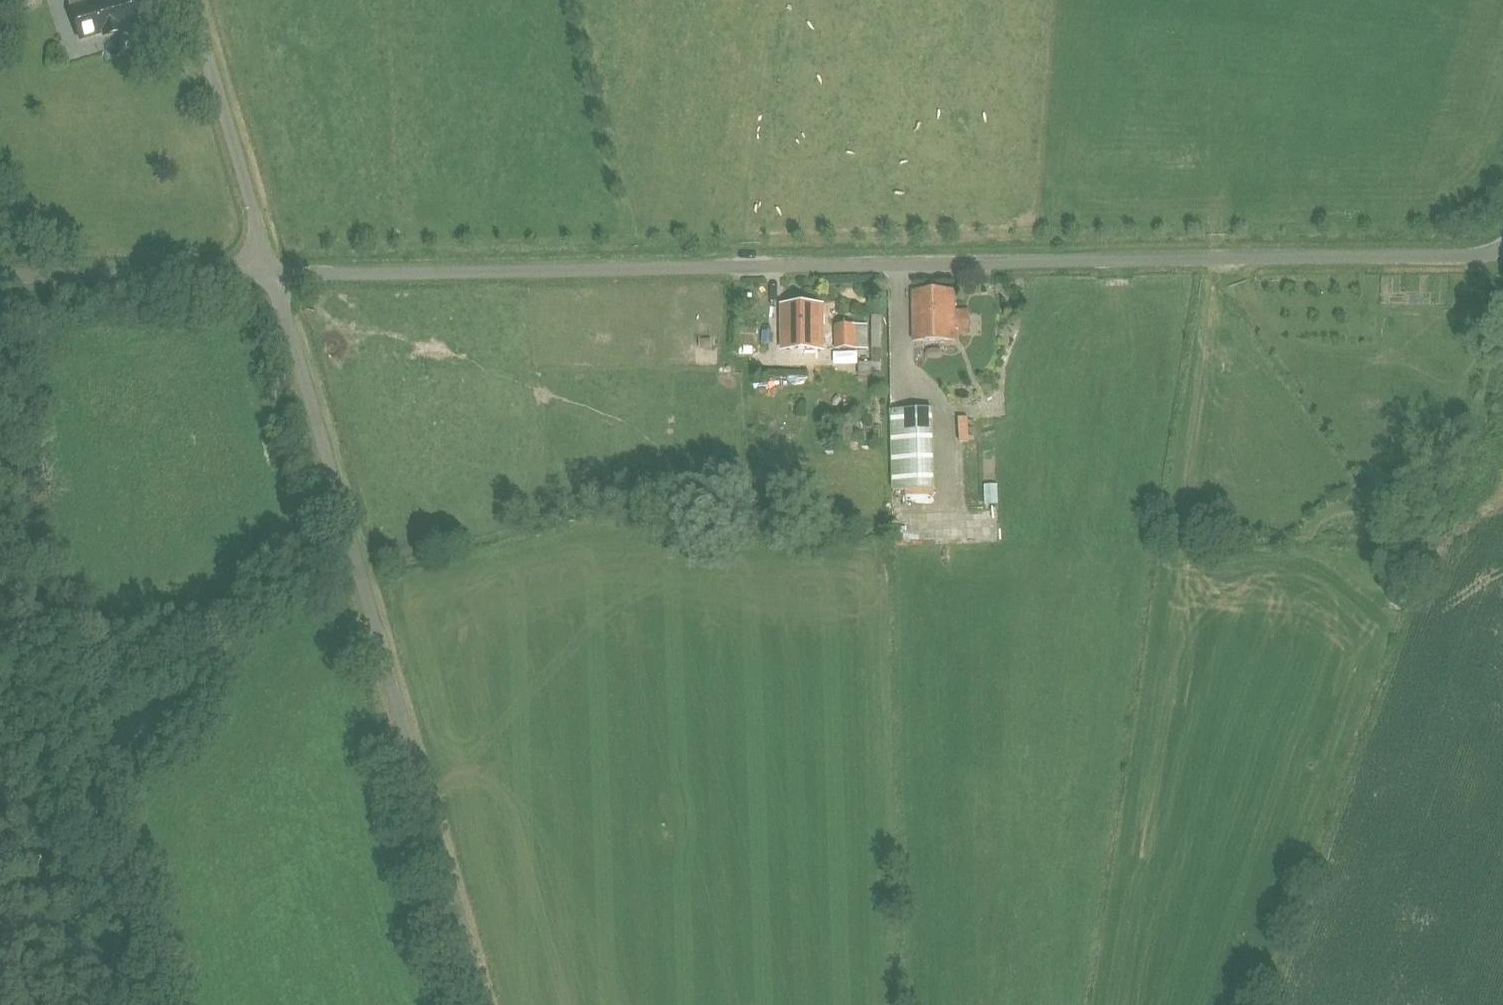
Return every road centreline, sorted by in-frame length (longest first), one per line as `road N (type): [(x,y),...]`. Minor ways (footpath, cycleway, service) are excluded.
road 1 (unclassified): [(273,276),(1502,250)]
road 2 (unclassified): [(483,1004),(273,276)]
road 3 (unclassified): [(273,276),(205,0)]
road 4 (unclassified): [(0,278),(273,276)]

